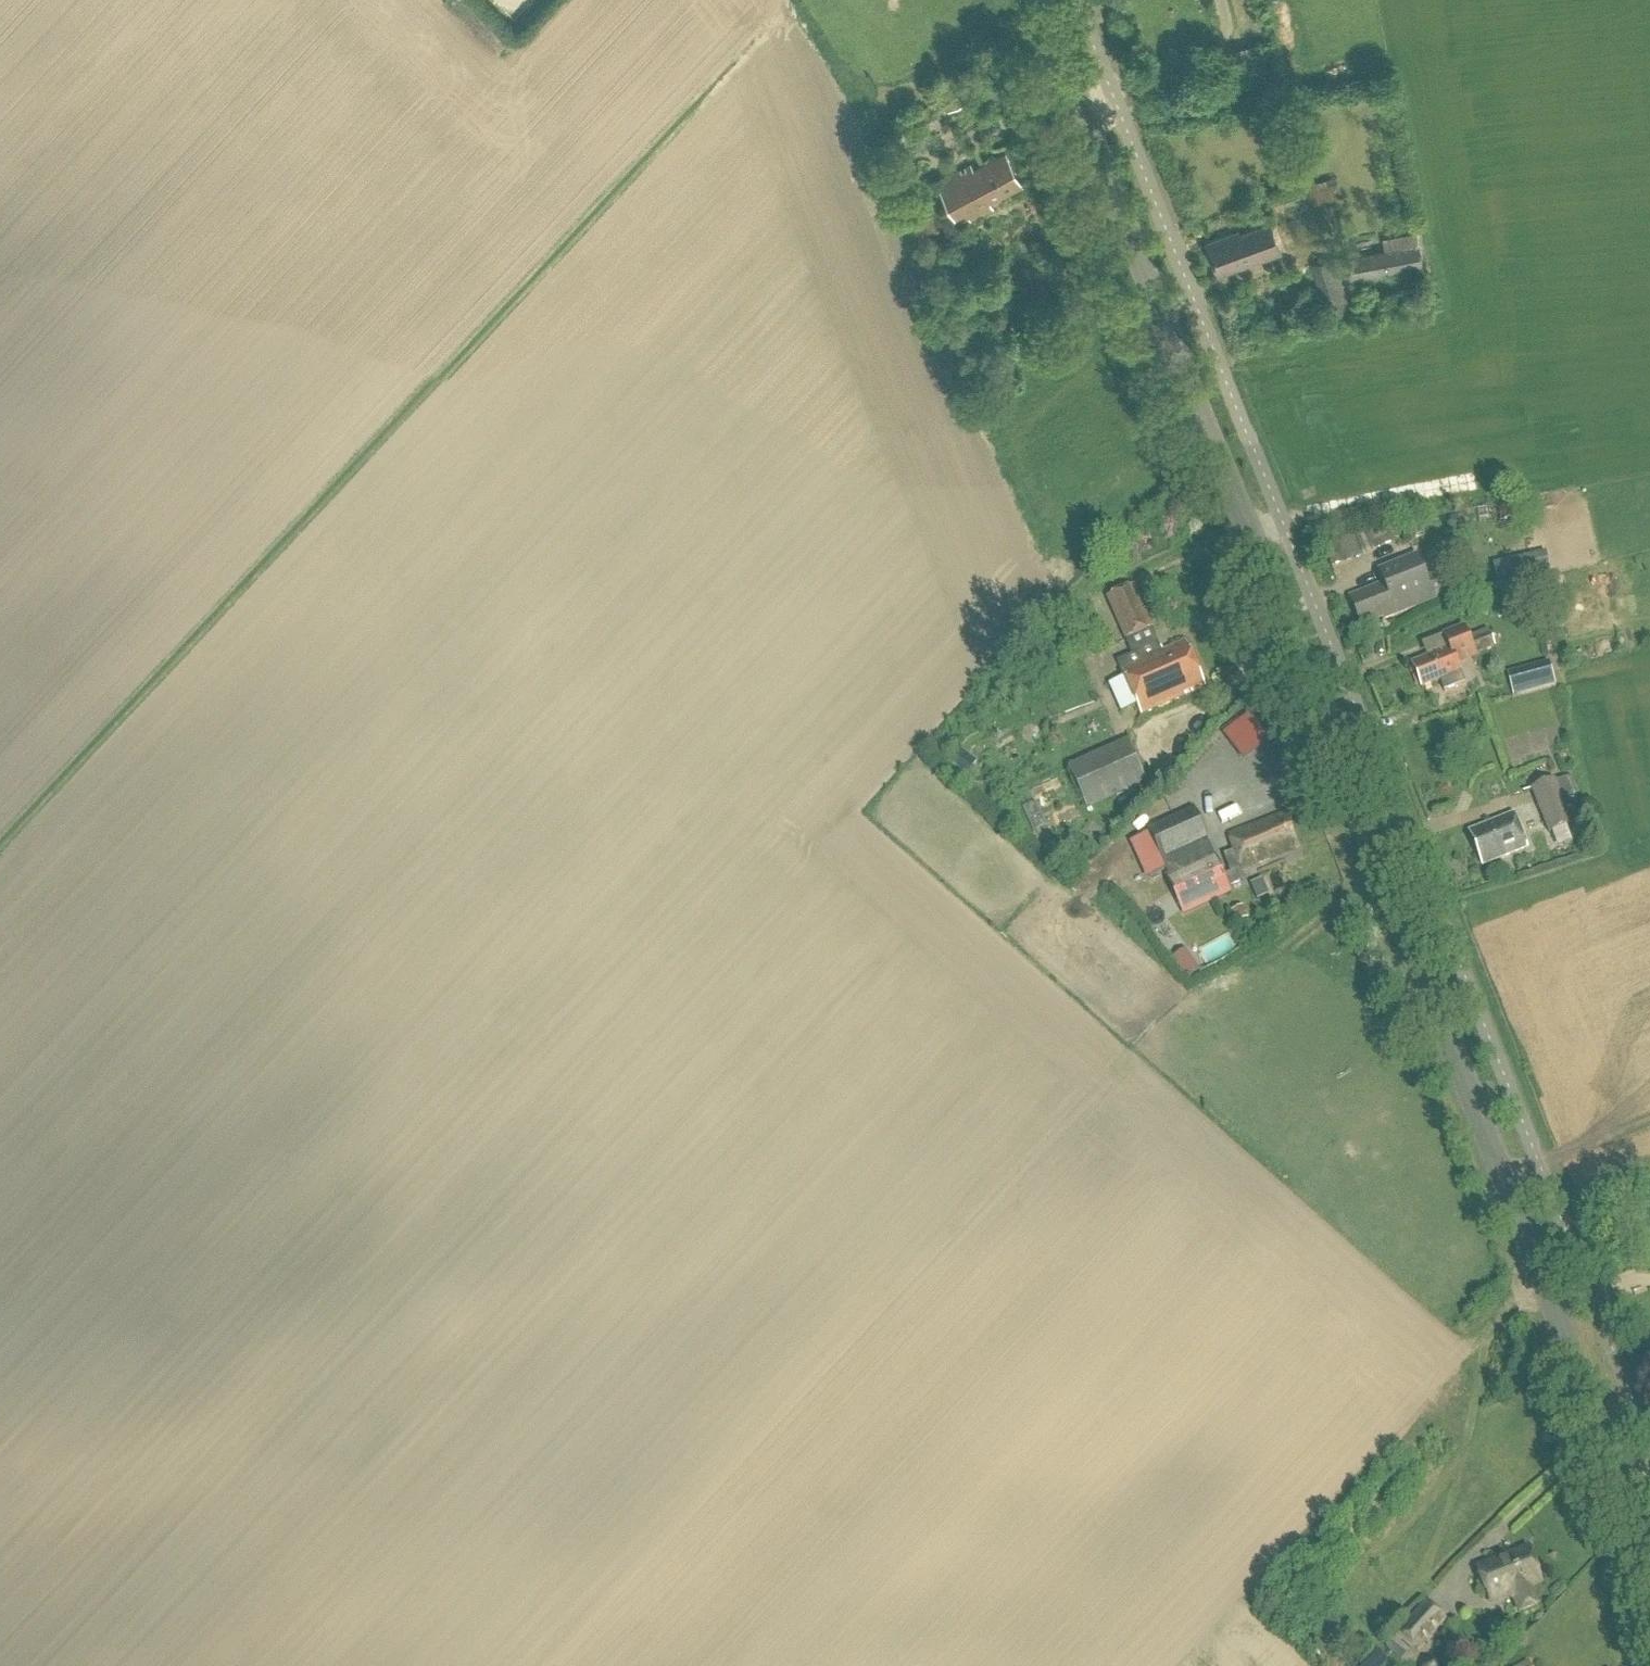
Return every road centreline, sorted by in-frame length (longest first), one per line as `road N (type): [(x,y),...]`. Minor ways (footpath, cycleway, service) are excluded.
road 1 (unclassified): [(1649,1550),(1037,0)]

